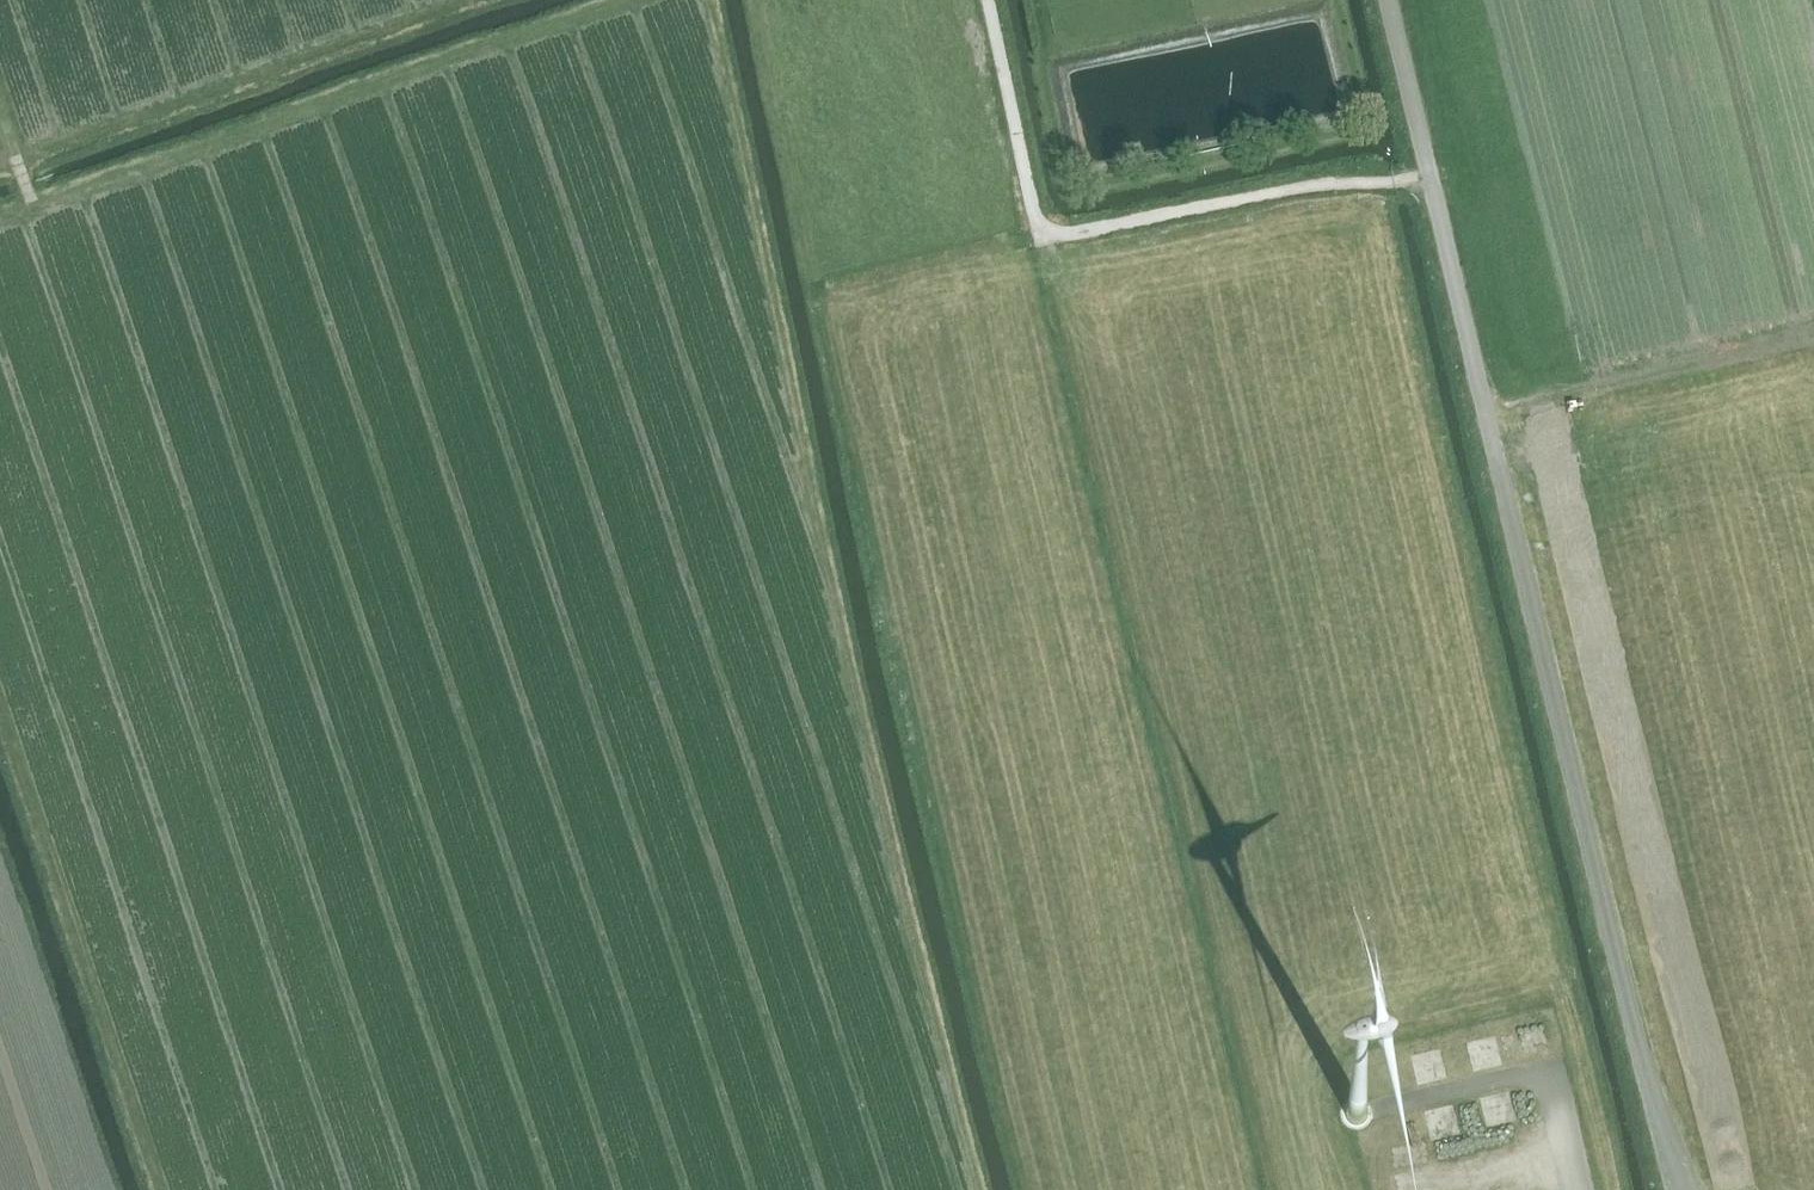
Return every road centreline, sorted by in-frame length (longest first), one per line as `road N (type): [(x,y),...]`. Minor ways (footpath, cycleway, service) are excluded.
road 1 (track): [(1684,1189),(1659,1130),(1390,0)]
road 2 (track): [(1411,1105),(1550,1074),(1582,1189)]

